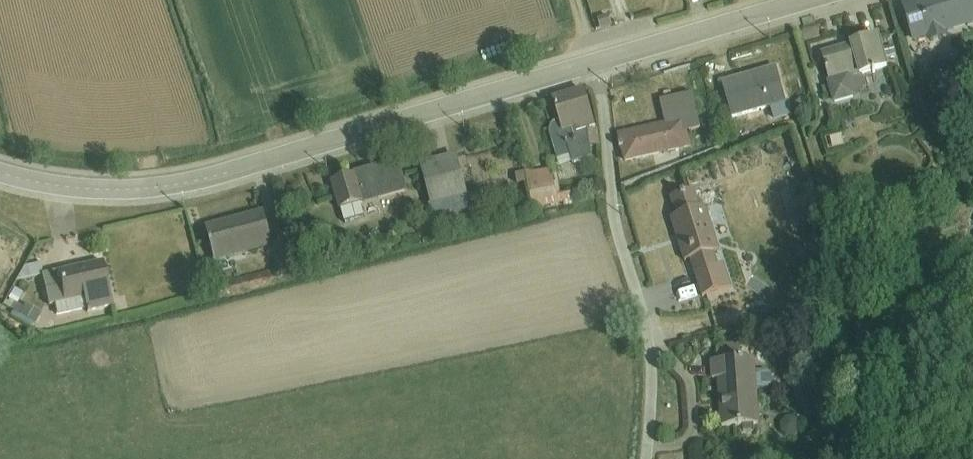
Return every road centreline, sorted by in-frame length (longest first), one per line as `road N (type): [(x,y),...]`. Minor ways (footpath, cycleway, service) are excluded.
road 1 (tertiary): [(594,64),(159,194),(97,197),(0,180)]
road 2 (unclassified): [(594,64),(617,244),(649,352),(644,458)]
road 3 (tertiary): [(816,0),(594,64)]

